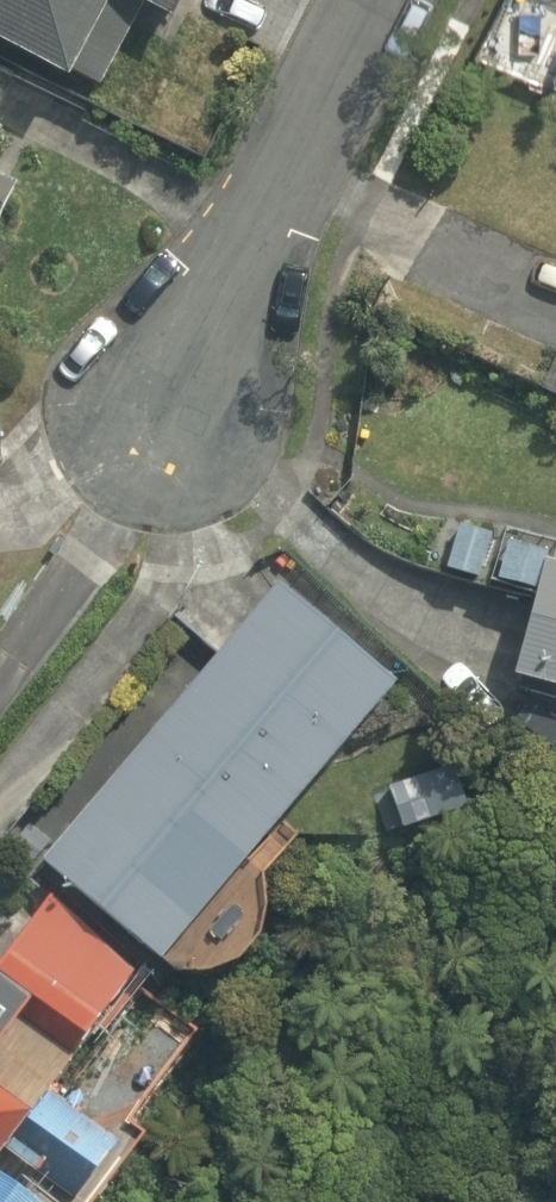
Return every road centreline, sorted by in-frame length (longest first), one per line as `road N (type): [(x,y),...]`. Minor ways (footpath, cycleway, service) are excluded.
road 1 (residential): [(149,493),(388,0)]

